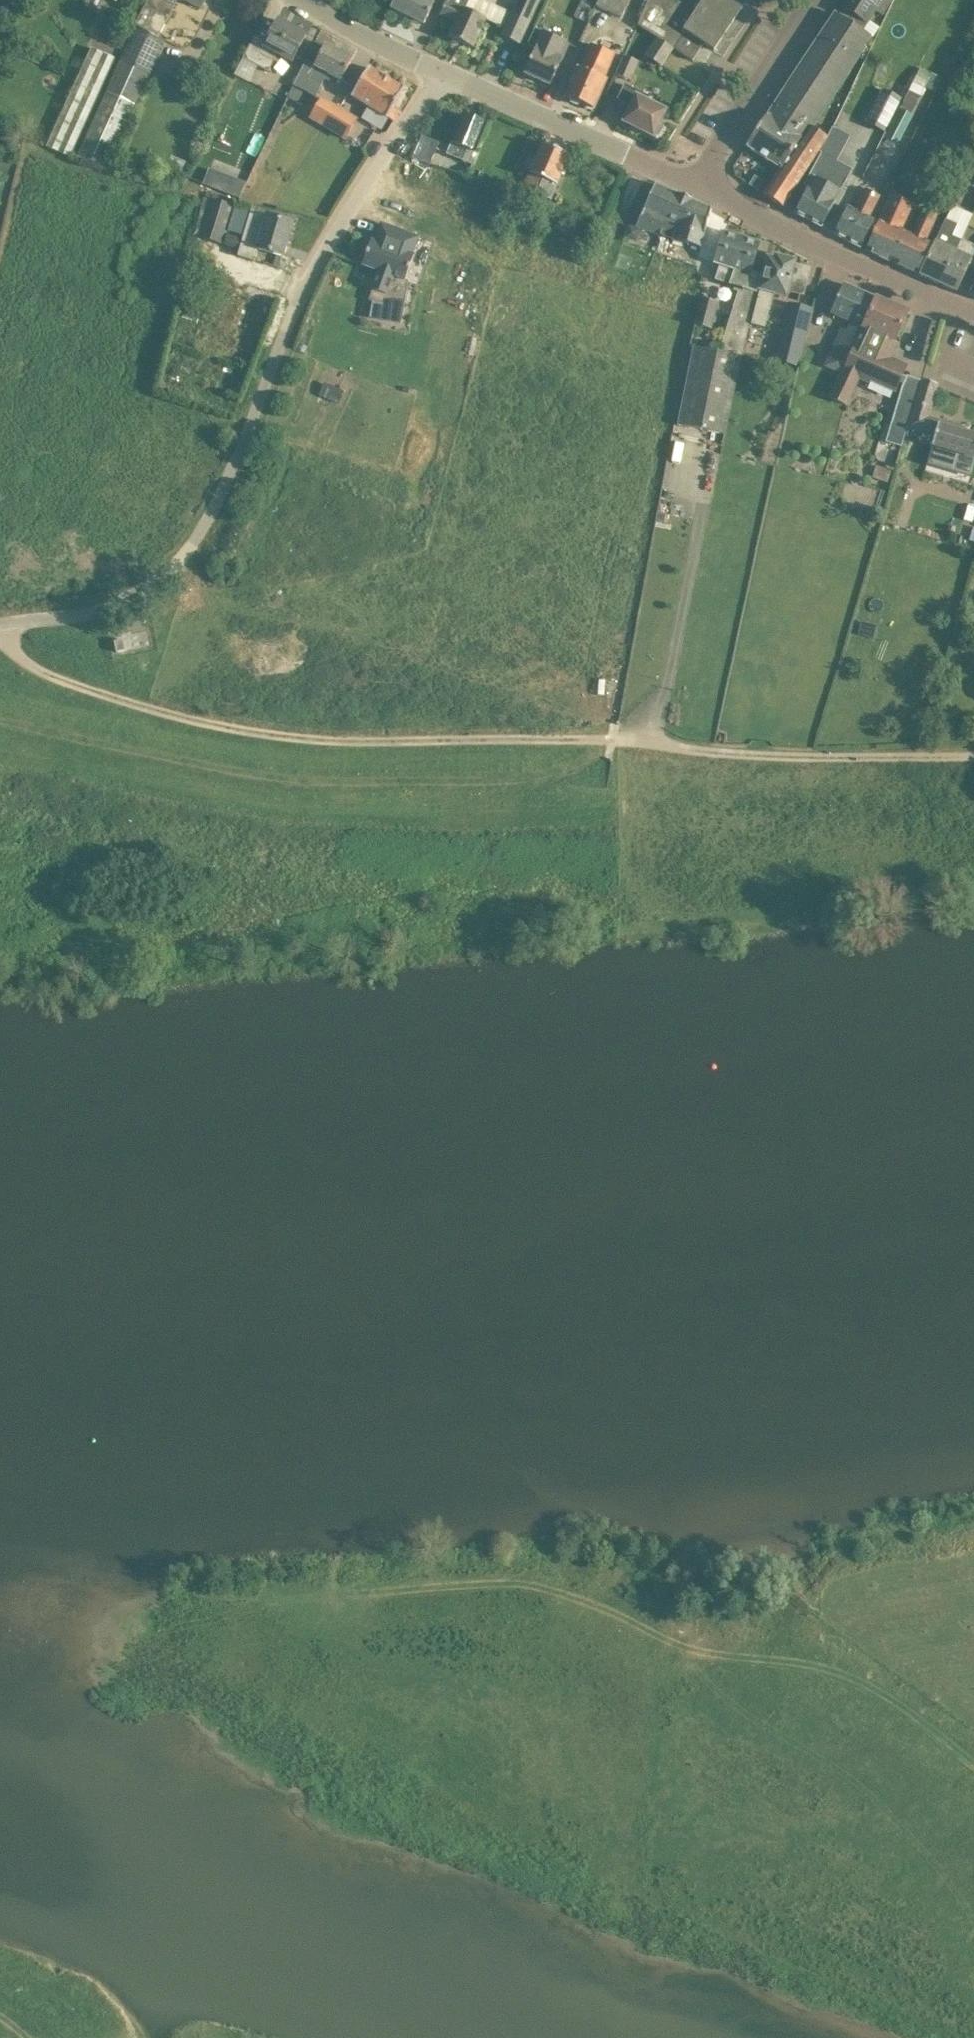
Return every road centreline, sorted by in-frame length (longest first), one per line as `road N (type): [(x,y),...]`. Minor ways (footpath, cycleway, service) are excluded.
road 1 (track): [(973,754),(732,752),(647,738),(253,730),(38,667),(0,631)]
road 2 (unclassified): [(0,623),(121,604),(193,544),(228,481),(297,307),(381,164),(444,75)]
road 3 (unclassified): [(973,316),(700,184)]
road 4 (unclassified): [(700,184),(444,75)]
road 5 (unclassified): [(700,184),(812,0)]
road 6 (unclassified): [(444,75),(310,0)]

